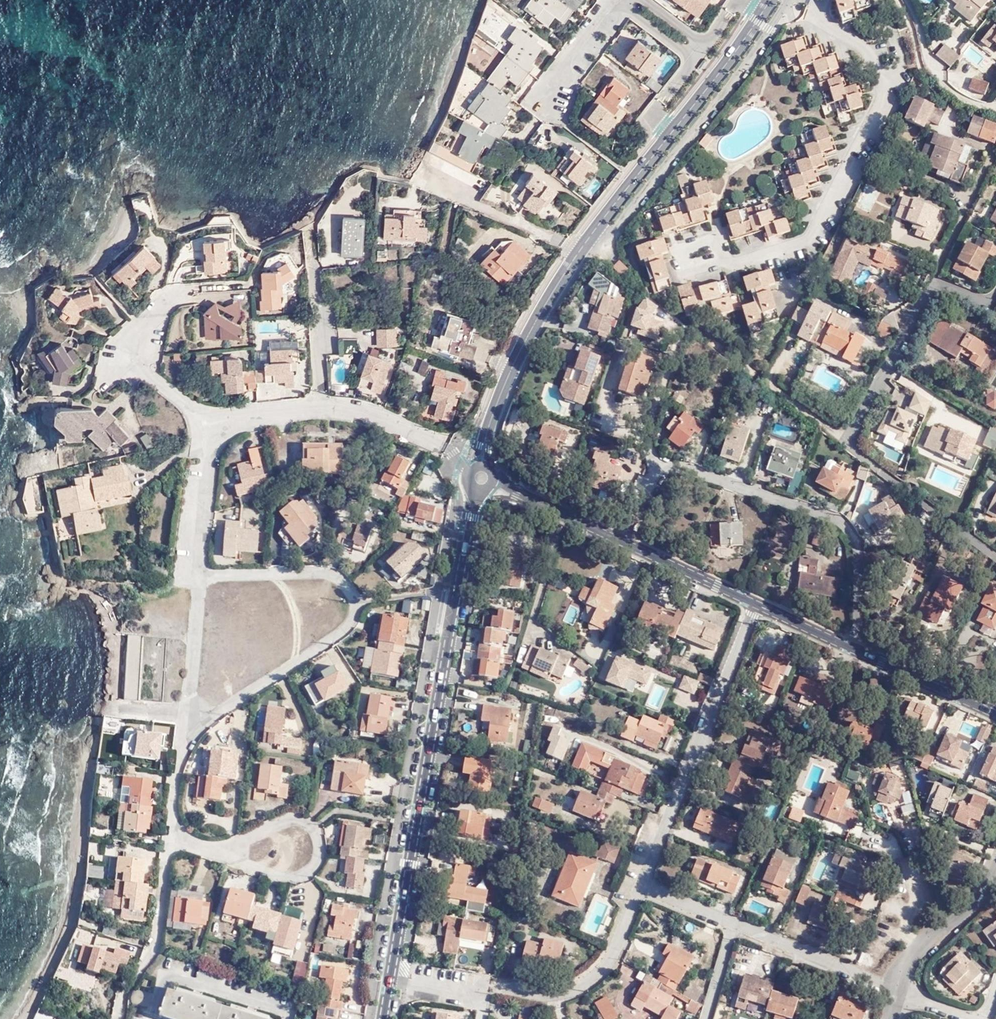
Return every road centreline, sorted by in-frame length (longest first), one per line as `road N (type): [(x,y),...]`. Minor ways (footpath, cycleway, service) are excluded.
road 1 (secondary): [(773,0),(580,251),(525,342),(488,427)]
road 2 (secondary): [(480,491),(455,585),(391,979)]
road 3 (residential): [(188,730),(347,632),(361,602),(351,580),(333,570),(197,577)]
road 4 (residential): [(625,542),(668,475),(698,475),(837,523),(863,548),(868,580),(855,649)]
road 5 (residential): [(647,885),(762,606)]
road 6 (residential): [(448,446),(323,404),(252,414),(206,431)]
road 7 (residential): [(485,992),(549,996),(597,980),(647,885)]
road 8 (residential): [(171,837),(154,946),(120,991),(118,1018)]
road 9 (residential): [(904,993),(737,923)]
road 10 (residential): [(206,431),(141,362),(175,285)]
road 11 (residential): [(230,847),(263,872),(306,873),(323,847),(316,829),(289,820)]
road 12 (tertiary): [(995,714),(855,649)]
road 13 (residential): [(197,577),(188,730)]
road 14 (tertiary): [(762,606),(625,542)]
road 15 (residential): [(904,993),(915,957),(995,877)]
road 16 (tertiary): [(625,542),(518,492),(496,473)]
road 17 (residential): [(206,431),(197,577)]

